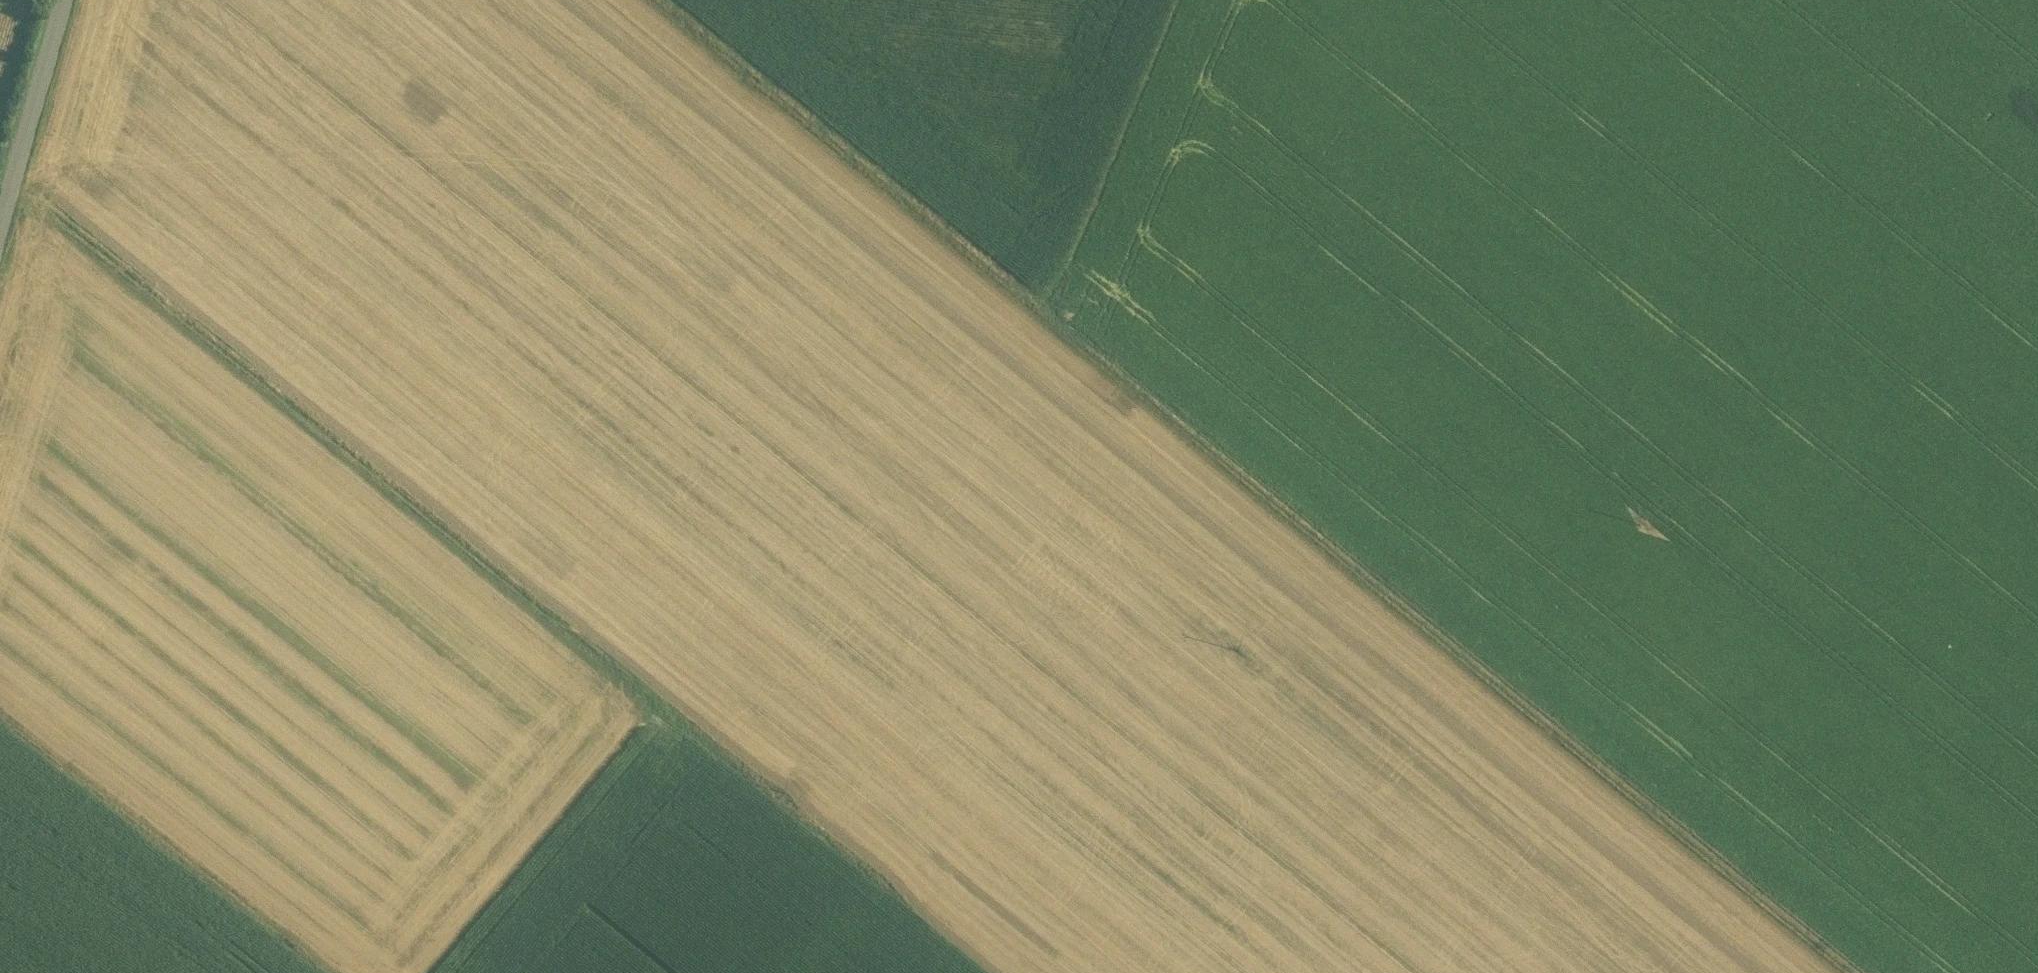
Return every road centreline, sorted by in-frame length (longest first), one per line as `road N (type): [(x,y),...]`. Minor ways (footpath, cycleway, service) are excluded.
road 1 (track): [(660,0),(1860,972)]
road 2 (track): [(895,894),(37,190),(13,180)]
road 3 (unclassified): [(64,0),(0,227)]

